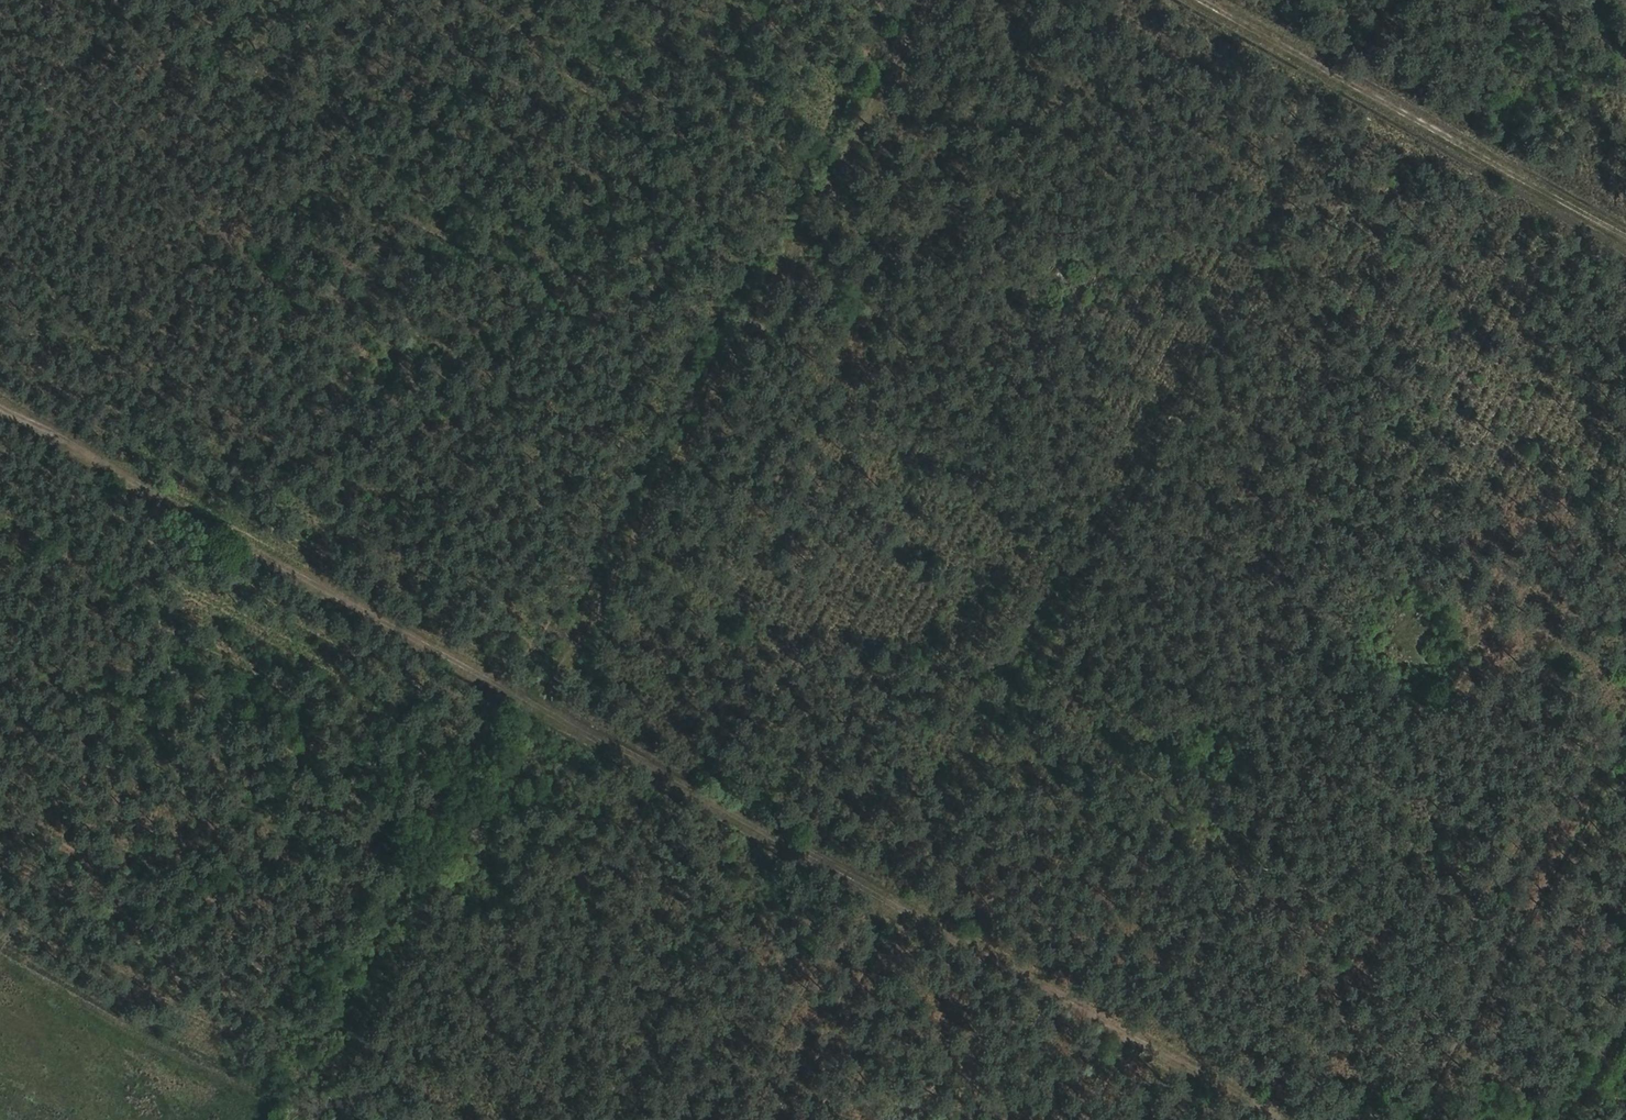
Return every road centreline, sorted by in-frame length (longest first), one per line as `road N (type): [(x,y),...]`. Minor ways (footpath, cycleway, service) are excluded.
road 1 (track): [(1280,1119),(888,909),(0,403)]
road 2 (track): [(1625,239),(1198,0)]

